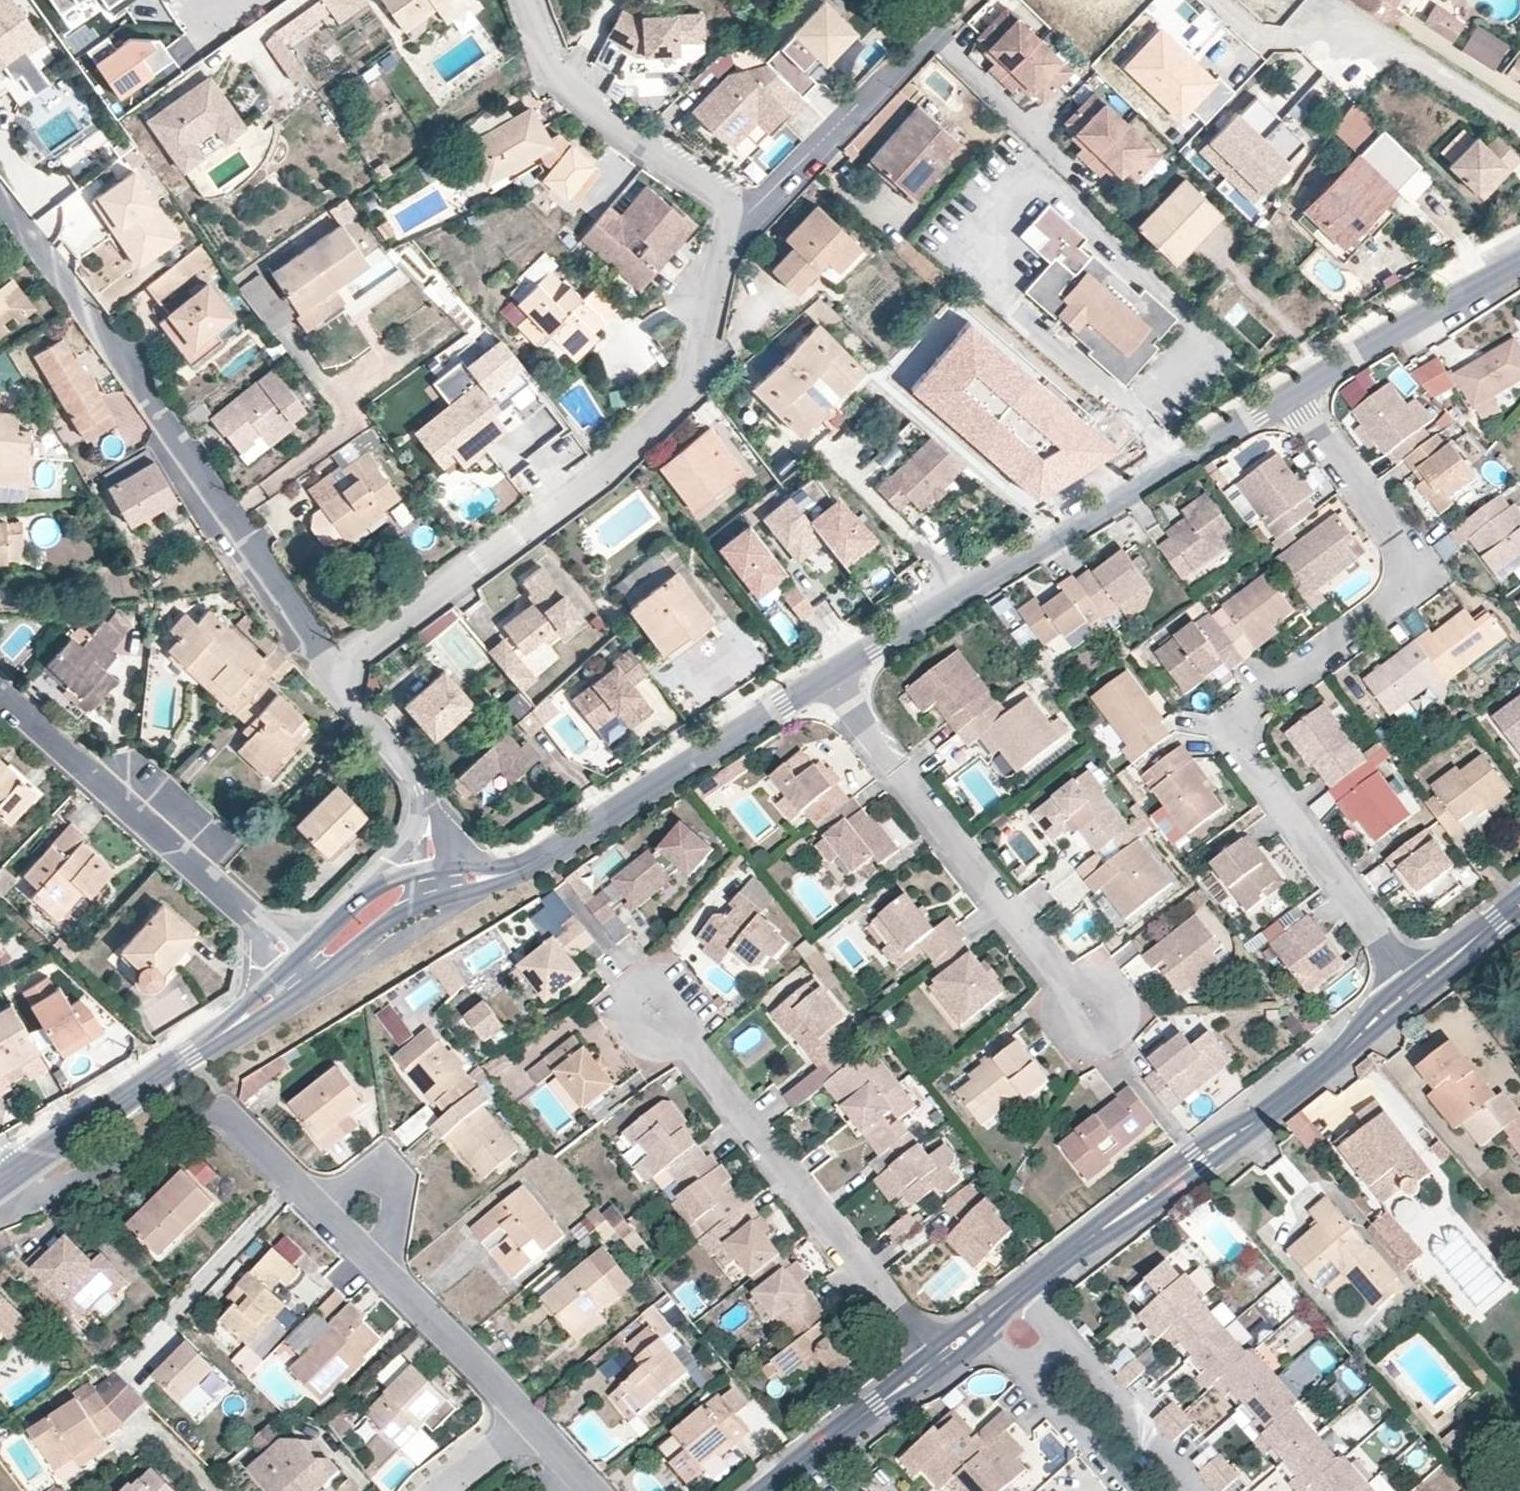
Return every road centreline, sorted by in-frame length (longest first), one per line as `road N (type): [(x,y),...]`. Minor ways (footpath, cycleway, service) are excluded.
road 1 (residential): [(1415,984),(1244,750),(1248,713),(1382,606),(1398,573),(1389,534),(1287,397)]
road 2 (residential): [(0,1202),(42,1192),(186,1119),(231,1121),(530,1422)]
road 3 (residential): [(331,667),(607,470),(692,384),(740,214)]
road 4 (residential): [(331,667),(125,360),(0,201)]
road 5 (residential): [(830,676),(1287,397)]
road 6 (tertiary): [(1415,984),(1325,1069),(1195,1156),(1020,1293)]
road 7 (residential): [(436,881),(505,874),(830,676)]
road 8 (residential): [(657,1011),(934,1359)]
road 9 (residential): [(830,676),(1091,1011)]
road 10 (residential): [(310,970),(0,692)]
road 11 (residential): [(0,1185),(310,970)]
road 12 (residential): [(740,214),(566,90),(519,0)]
road 13 (residential): [(1287,397),(1519,267)]
road 14 (residential): [(933,34),(740,214)]
road 15 (residential): [(436,881),(419,781),(331,667)]
road 16 (tertiary): [(934,1359),(766,1490)]
road 17 (residential): [(1190,1490),(1059,1336)]
road 18 (residential): [(933,34),(1072,172)]
road 19 (residential): [(1019,1369),(1125,1490)]
road 20 (residential): [(310,970),(364,919),(436,881)]
road 21 (tertiary): [(1519,905),(1415,984)]

